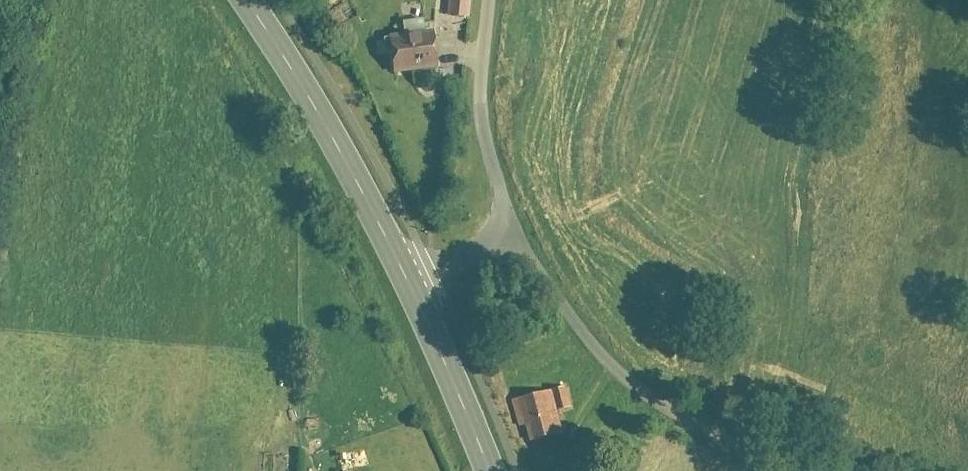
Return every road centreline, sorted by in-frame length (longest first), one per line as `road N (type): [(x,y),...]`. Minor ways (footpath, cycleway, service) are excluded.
road 1 (primary): [(412,290),(317,79),(256,0)]
road 2 (residential): [(697,424),(628,382),(509,227)]
road 3 (residential): [(509,227),(483,106),(492,0)]
road 4 (primary): [(492,470),(412,290)]

